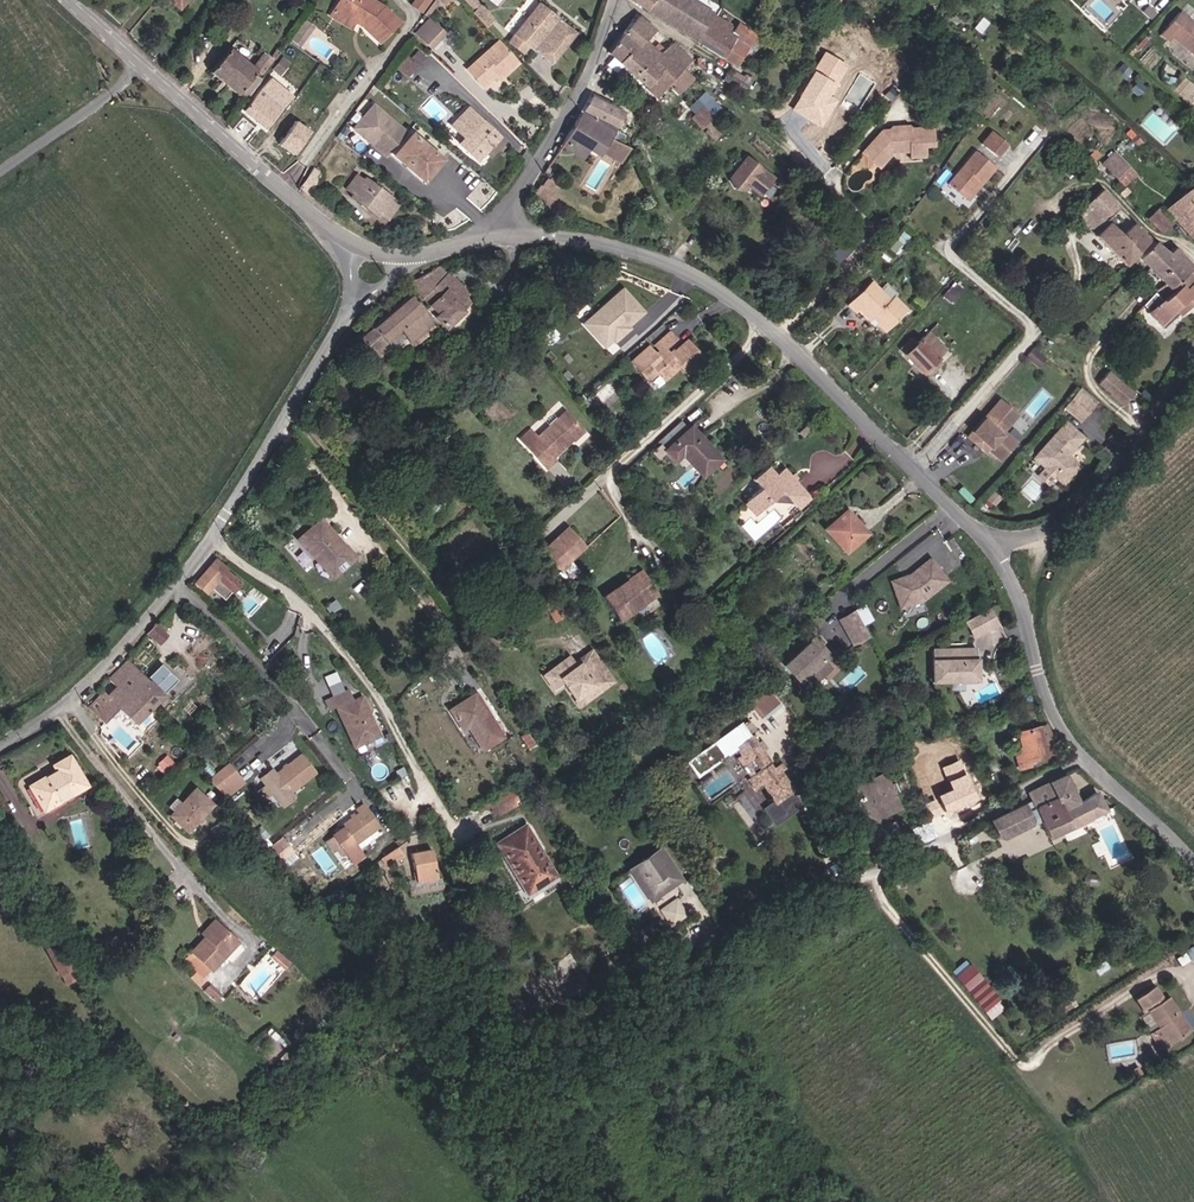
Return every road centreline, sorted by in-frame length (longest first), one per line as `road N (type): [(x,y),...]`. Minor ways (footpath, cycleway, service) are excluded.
road 1 (tertiary): [(508,238),(625,248),(727,296),(990,545)]
road 2 (unclassified): [(356,301),(258,467),(128,634),(56,704),(0,741)]
road 3 (tertiary): [(990,545),(1022,608),(1037,674),(1067,739),(1193,863)]
road 4 (tertiary): [(71,0),(280,190),(355,245)]
road 5 (residential): [(1193,350),(1155,427),(1093,502),(1039,535),(990,545)]
road 6 (residential): [(508,238),(514,203),(579,90),(613,0)]

